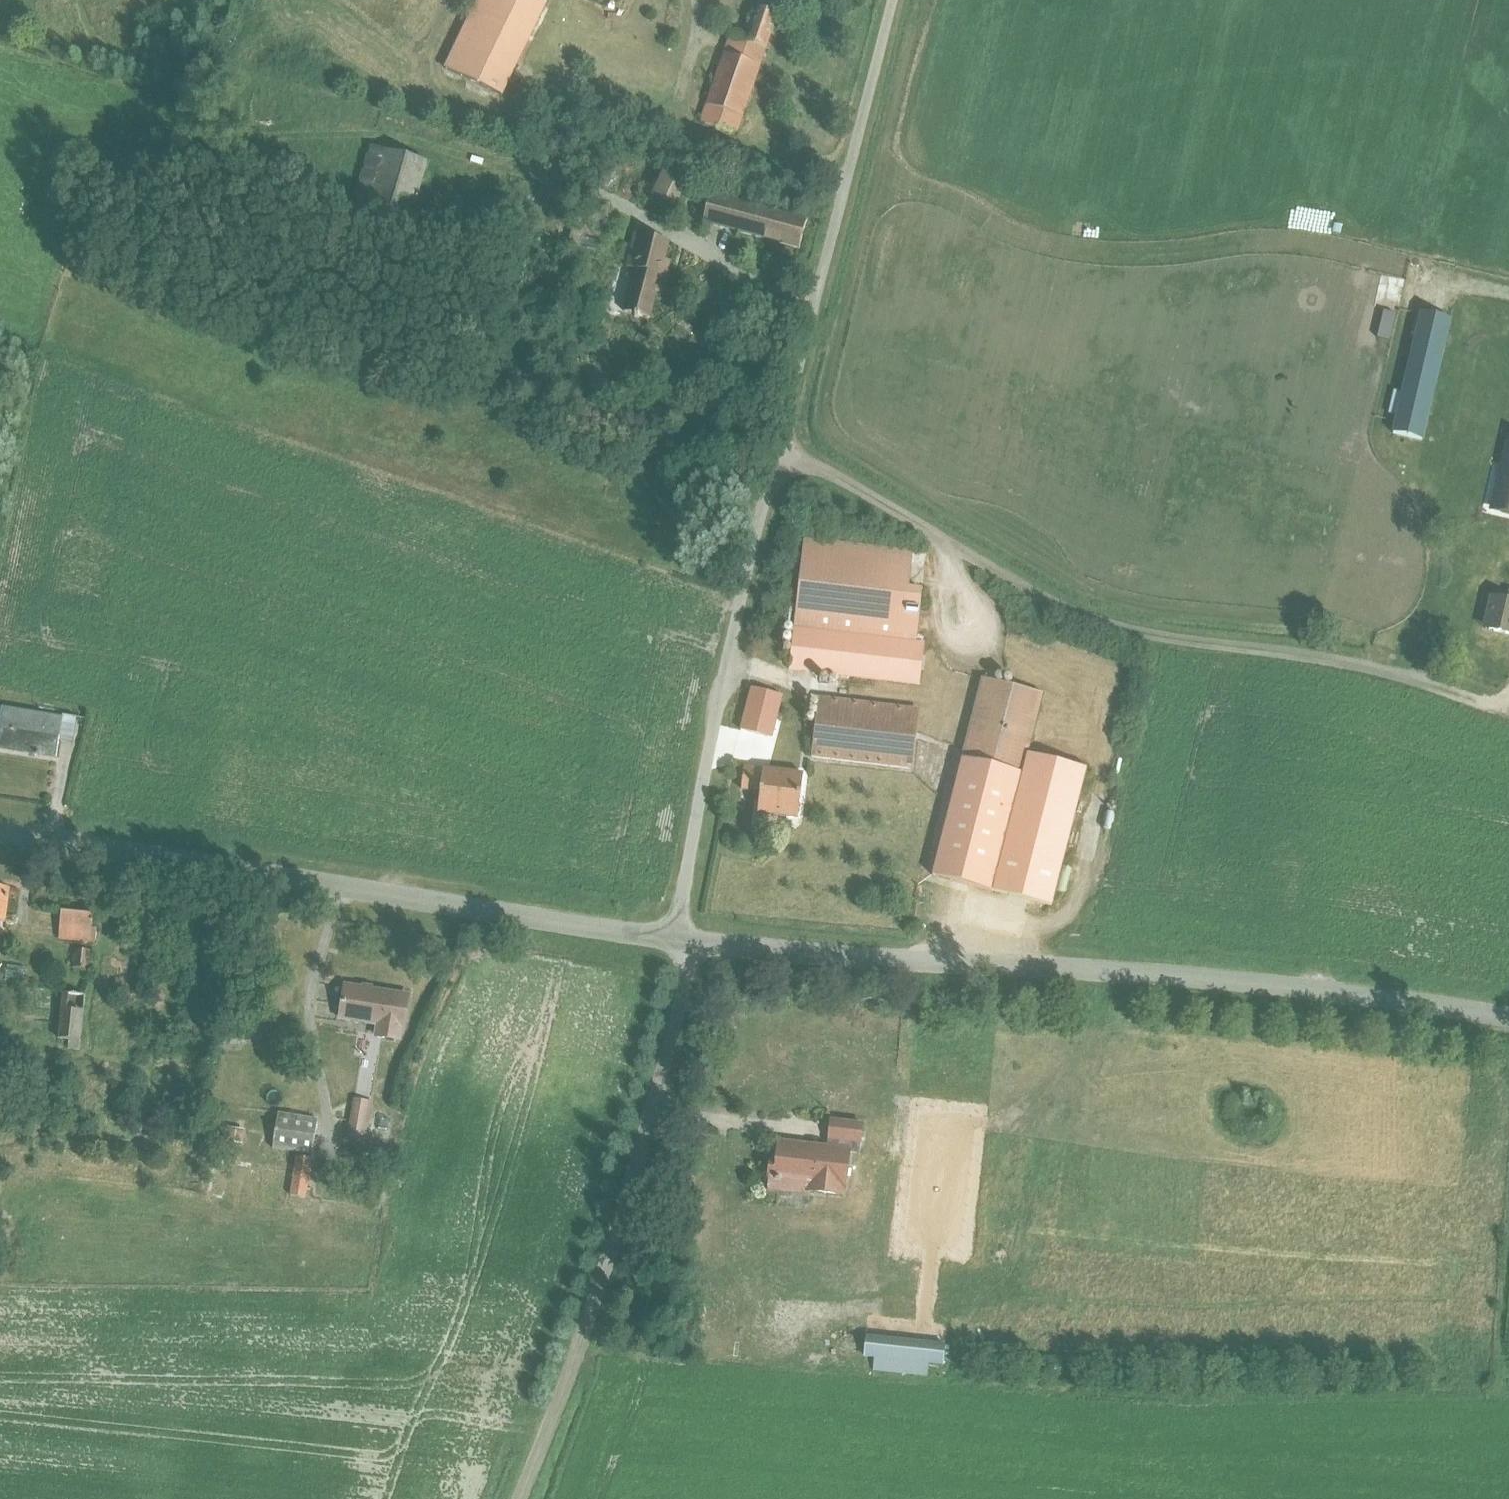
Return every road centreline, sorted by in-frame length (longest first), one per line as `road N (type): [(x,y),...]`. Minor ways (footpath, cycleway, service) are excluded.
road 1 (tertiary): [(1508,1017),(1160,976),(682,942)]
road 2 (residential): [(779,455),(822,469),(1036,591),(1124,627),(1316,654),(1508,711)]
road 3 (tertiary): [(682,942),(0,831)]
road 4 (unclassified): [(522,1498),(613,1258),(667,1066),(683,991),(682,942)]
road 5 (unclassified): [(682,942),(680,916),(715,722),(779,455)]
road 6 (unclassified): [(779,455),(892,0)]

